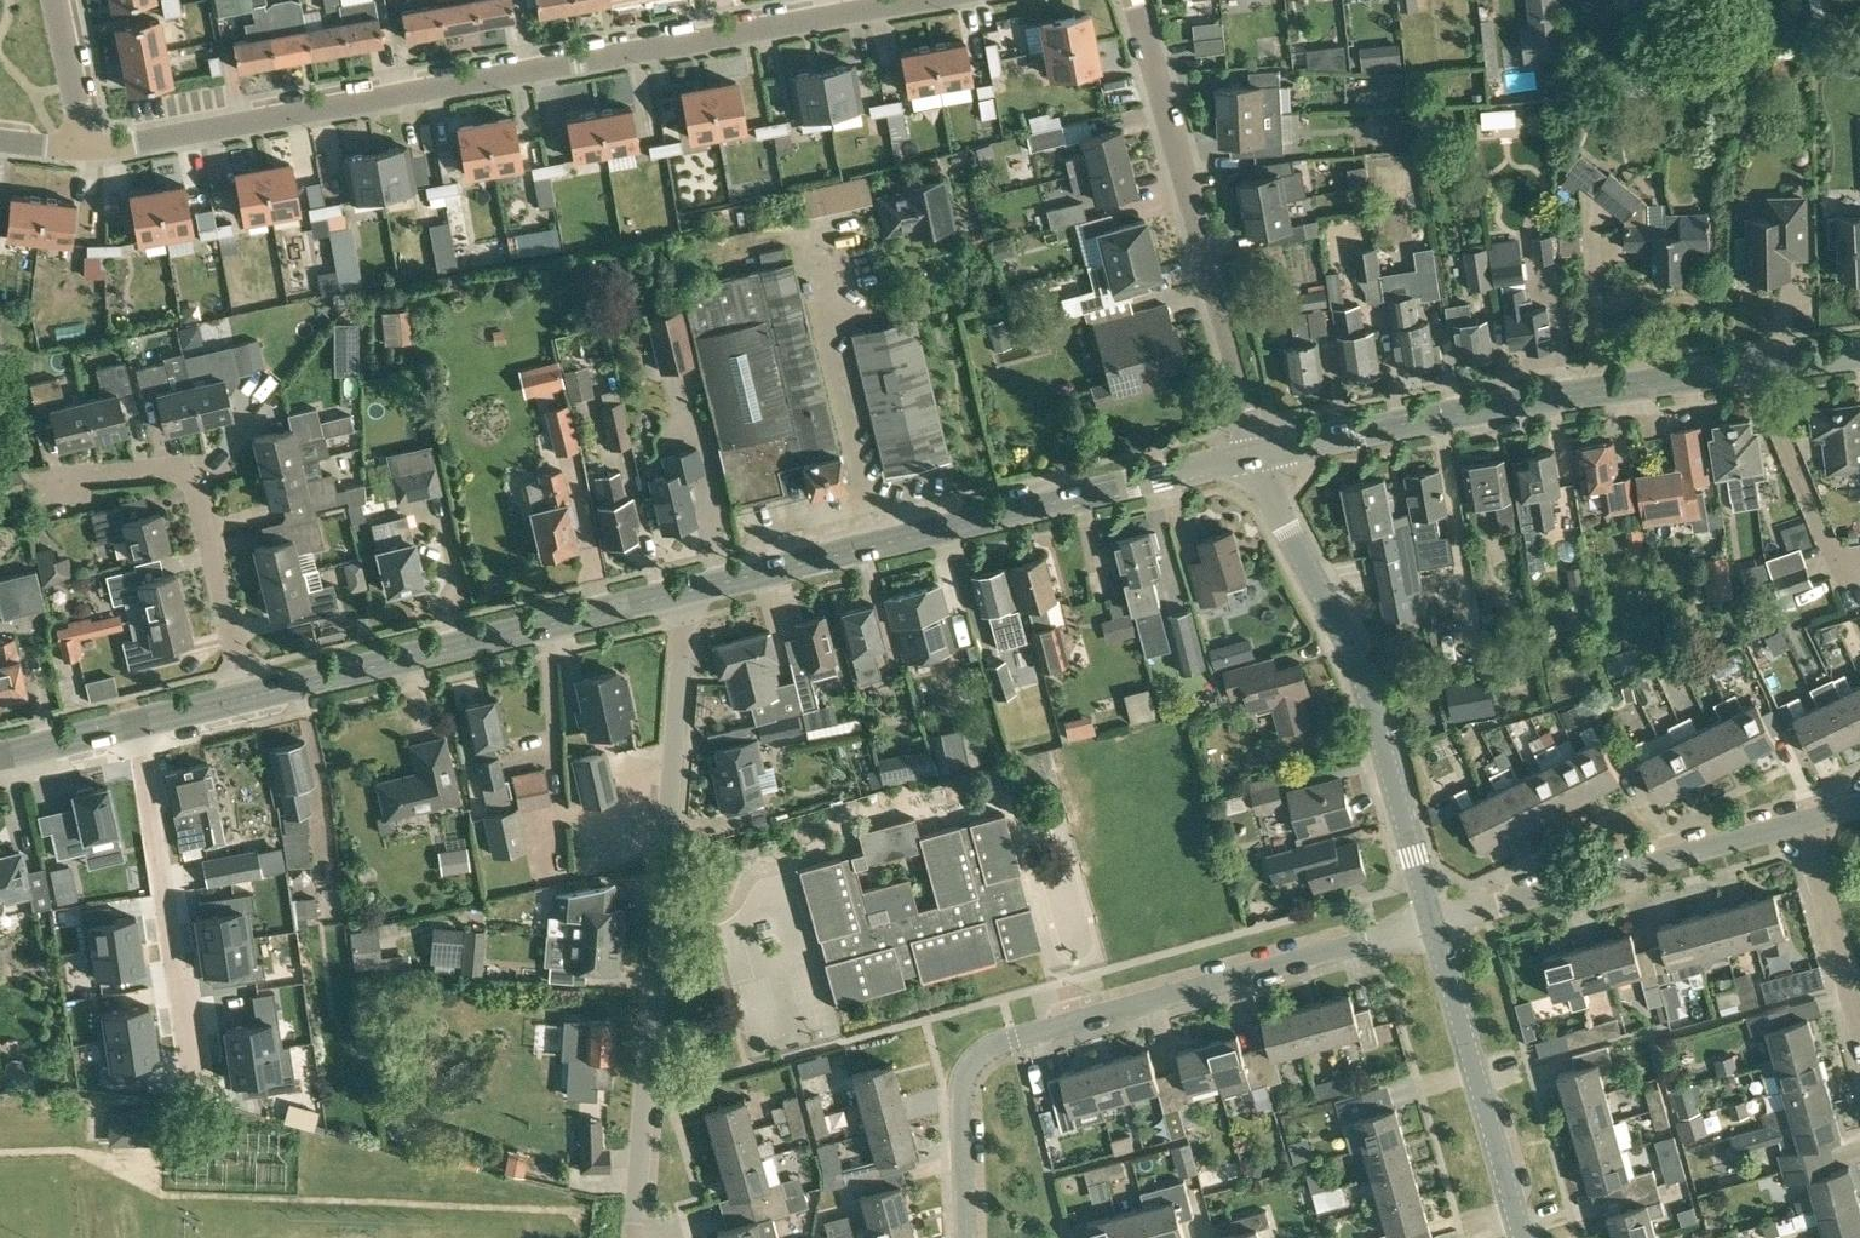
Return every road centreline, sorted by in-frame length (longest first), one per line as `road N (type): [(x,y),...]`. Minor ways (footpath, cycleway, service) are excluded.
road 1 (residential): [(86,155),(921,0)]
road 2 (residential): [(1436,921),(1000,1043),(971,1071),(960,1104),(966,1237)]
road 3 (residential): [(633,1237),(687,594)]
road 4 (tertiary): [(687,594),(1258,456)]
road 5 (tertiary): [(1258,456),(1758,366)]
road 6 (tertiary): [(1436,921),(1352,650),(1270,499),(1258,456)]
road 7 (residential): [(1258,456),(1138,0)]
road 8 (tertiary): [(247,700),(687,594)]
road 9 (residential): [(1802,823),(1436,921)]
road 10 (residential): [(247,700),(201,490),(190,475),(171,466),(48,476)]
road 11 (residential): [(134,726),(190,1061)]
road 12 (tertiary): [(1526,1237),(1436,921)]
road 13 (residential): [(1859,561),(1837,544),(1758,366)]
road 14 (residential): [(1802,823),(1859,1030)]
road 15 (residential): [(86,155),(54,0)]
road 16 (tertiary): [(0,758),(134,726)]

